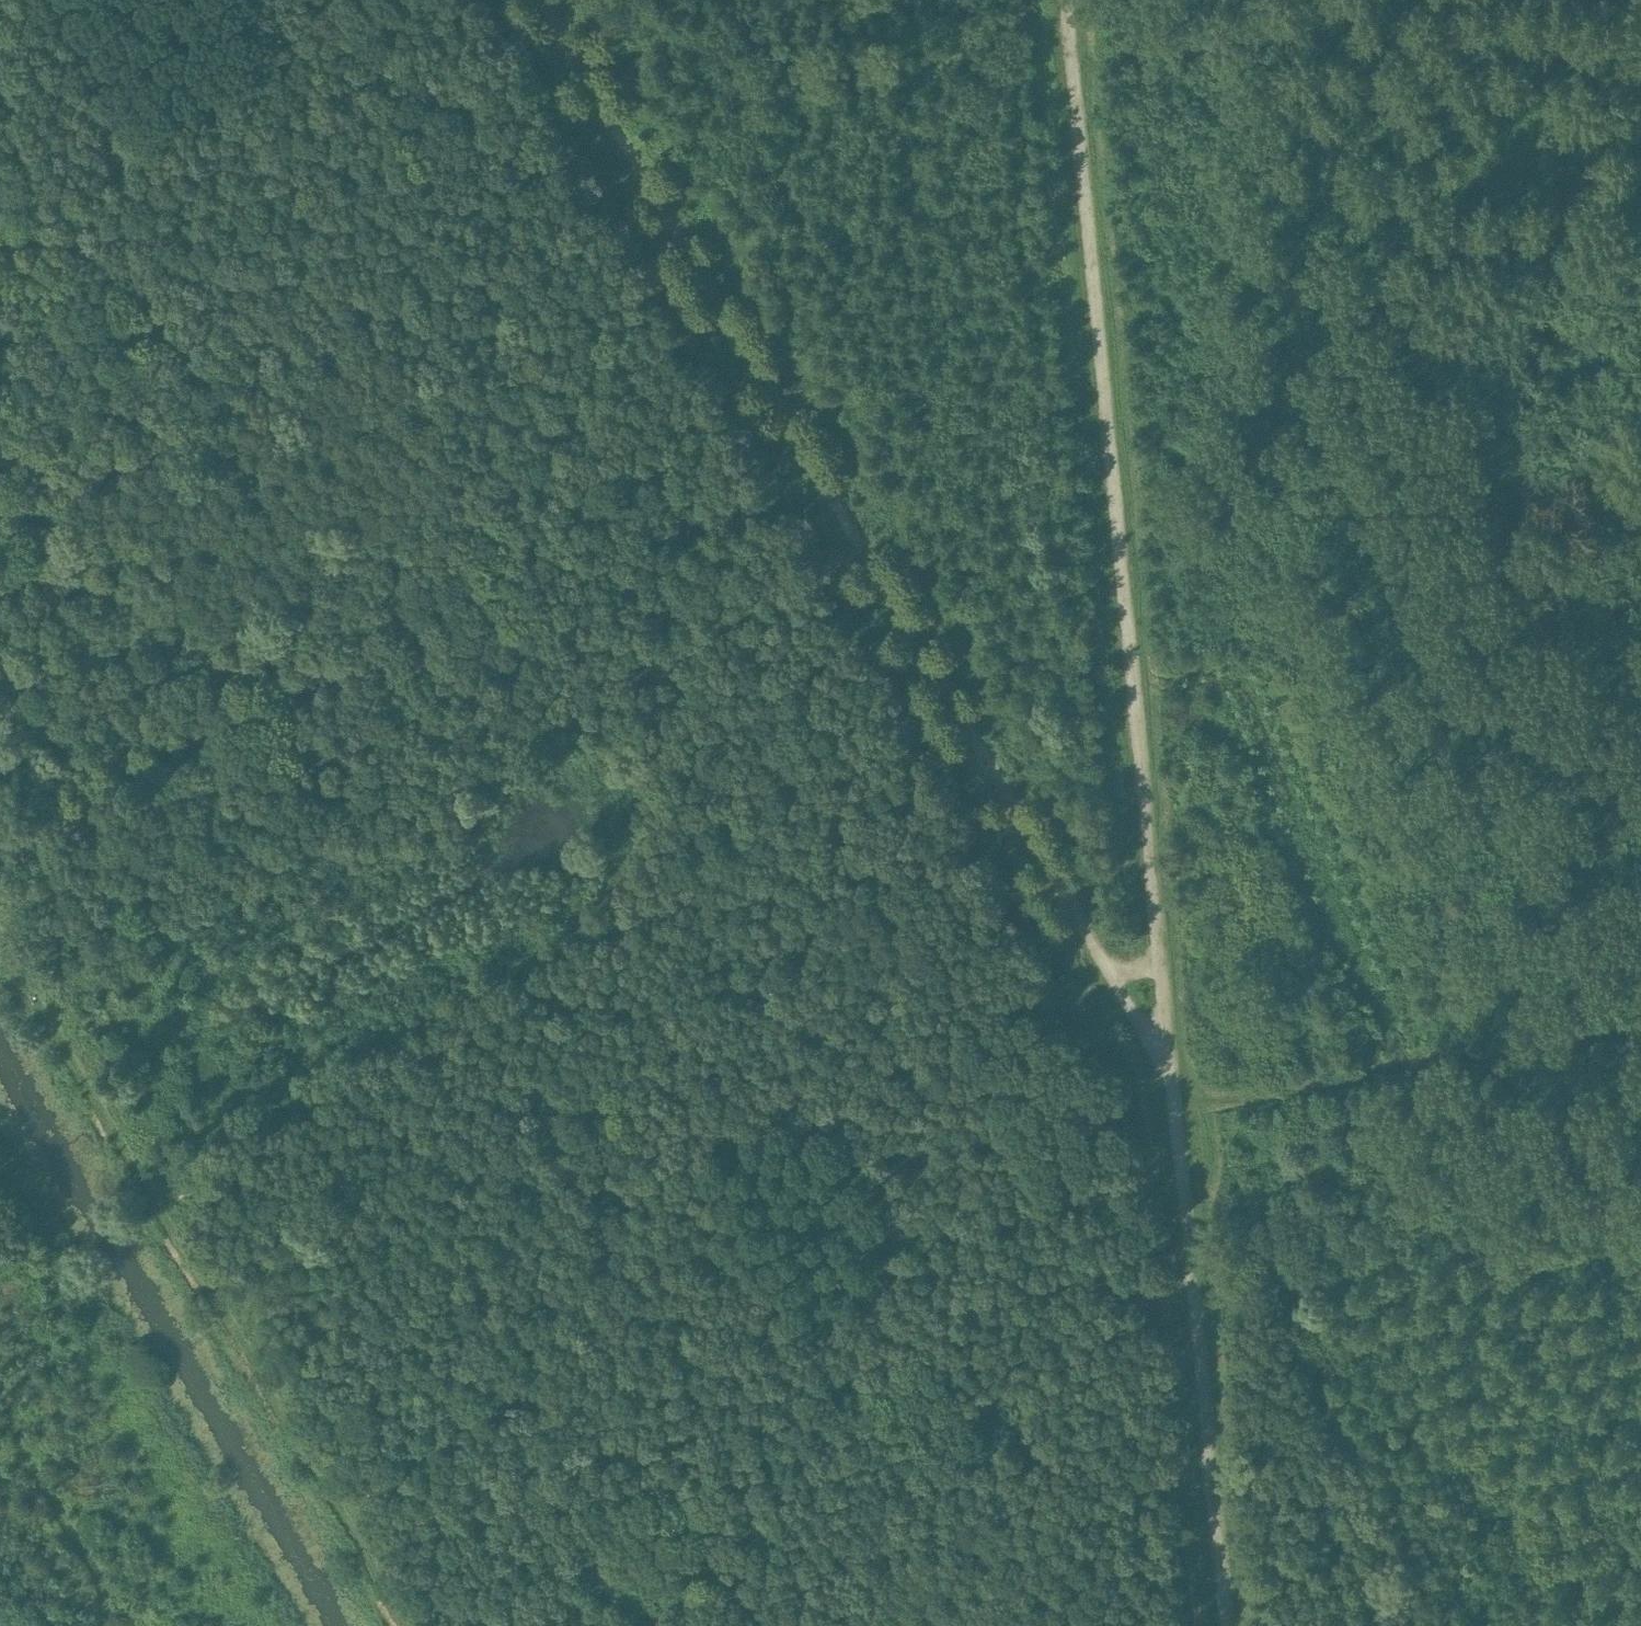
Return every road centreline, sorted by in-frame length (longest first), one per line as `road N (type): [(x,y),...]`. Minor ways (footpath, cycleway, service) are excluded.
road 1 (track): [(1176,1082),(537,0)]
road 2 (track): [(1176,1082),(1074,81)]
road 3 (track): [(408,1625),(0,928)]
road 4 (track): [(1230,1625),(1176,1082)]
road 5 (track): [(1074,81),(1551,0)]
road 6 (track): [(1176,1082),(1281,1080),(1640,1019)]

